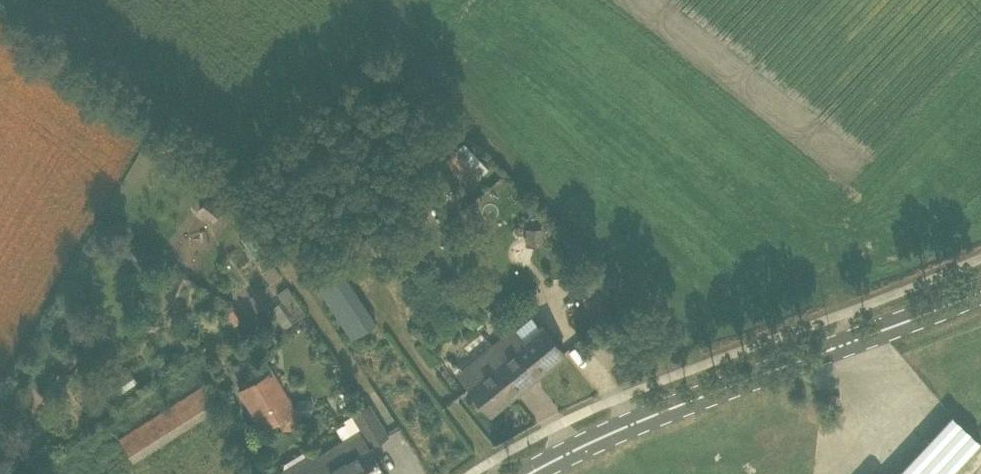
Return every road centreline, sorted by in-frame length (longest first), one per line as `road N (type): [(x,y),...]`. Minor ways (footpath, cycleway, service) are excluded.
road 1 (secondary): [(524,473),(631,423),(980,291)]

